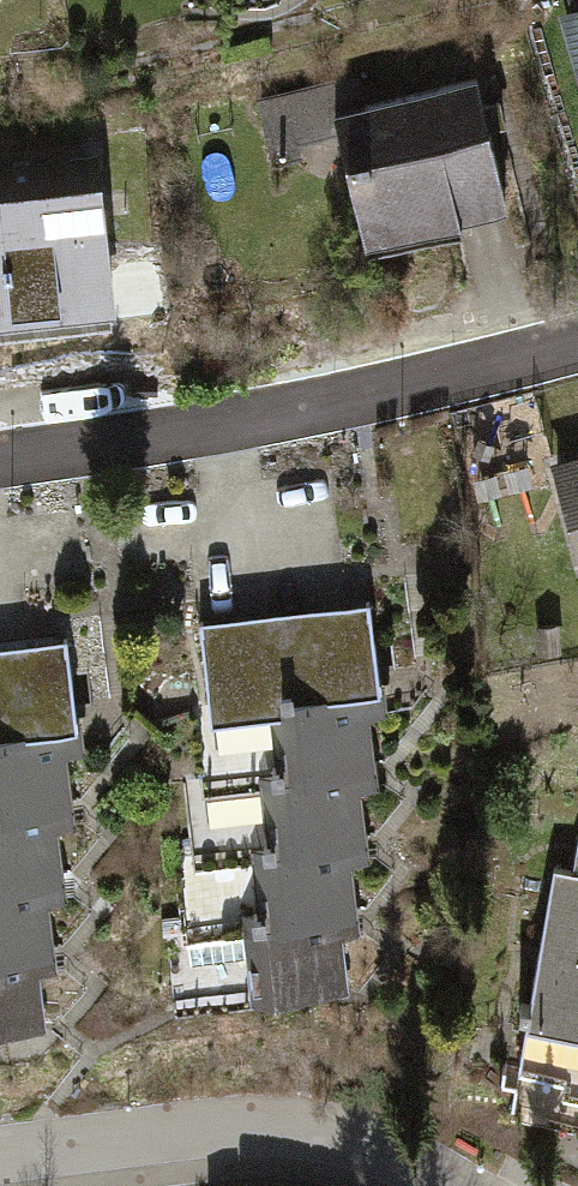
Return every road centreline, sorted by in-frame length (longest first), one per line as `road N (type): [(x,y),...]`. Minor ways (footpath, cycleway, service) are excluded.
road 1 (residential): [(0,470),(370,406),(577,347)]
road 2 (residential): [(452,1185),(356,1141),(233,1135),(0,1163)]

